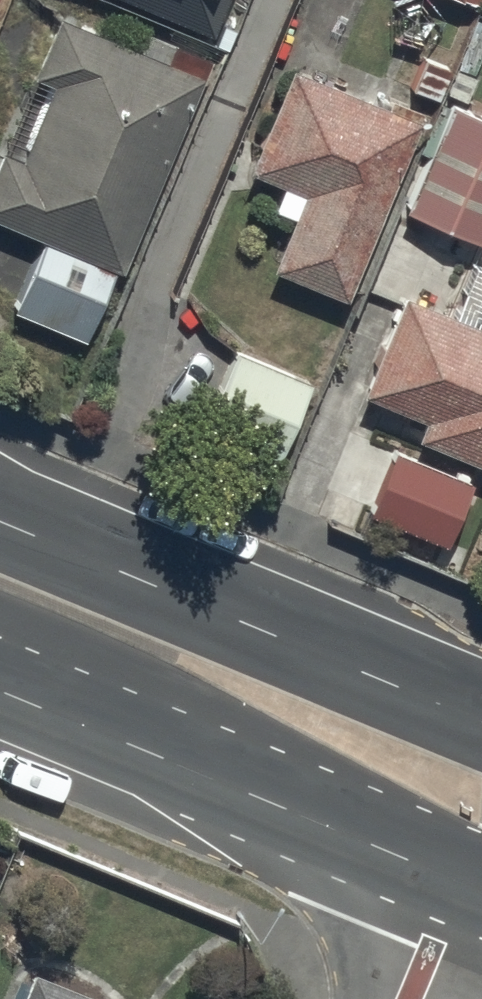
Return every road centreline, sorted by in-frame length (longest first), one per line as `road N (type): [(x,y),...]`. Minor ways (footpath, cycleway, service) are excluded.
road 1 (trunk): [(0,524),(481,722)]
road 2 (trunk): [(474,889),(0,693)]

